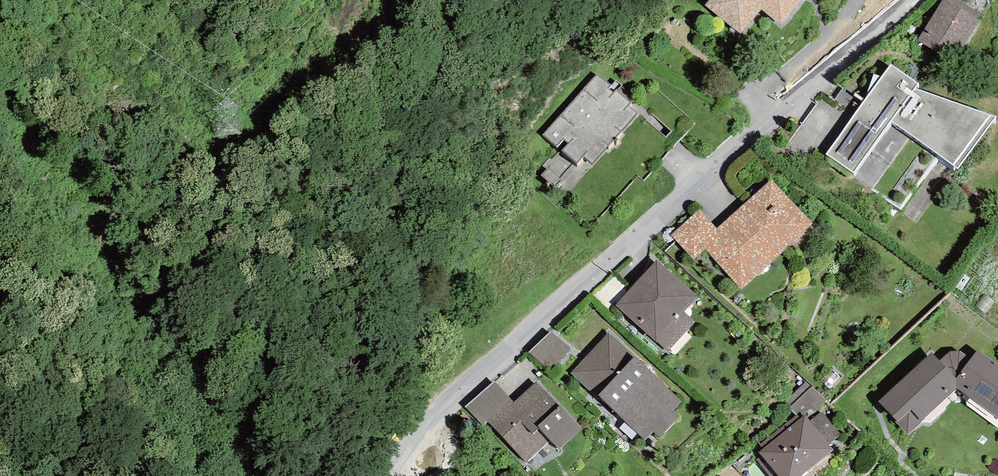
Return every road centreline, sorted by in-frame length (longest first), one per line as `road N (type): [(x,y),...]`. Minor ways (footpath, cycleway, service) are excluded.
road 1 (motorway): [(748,475),(0,372)]
road 2 (residential): [(389,475),(452,400),(773,112),(911,0)]

